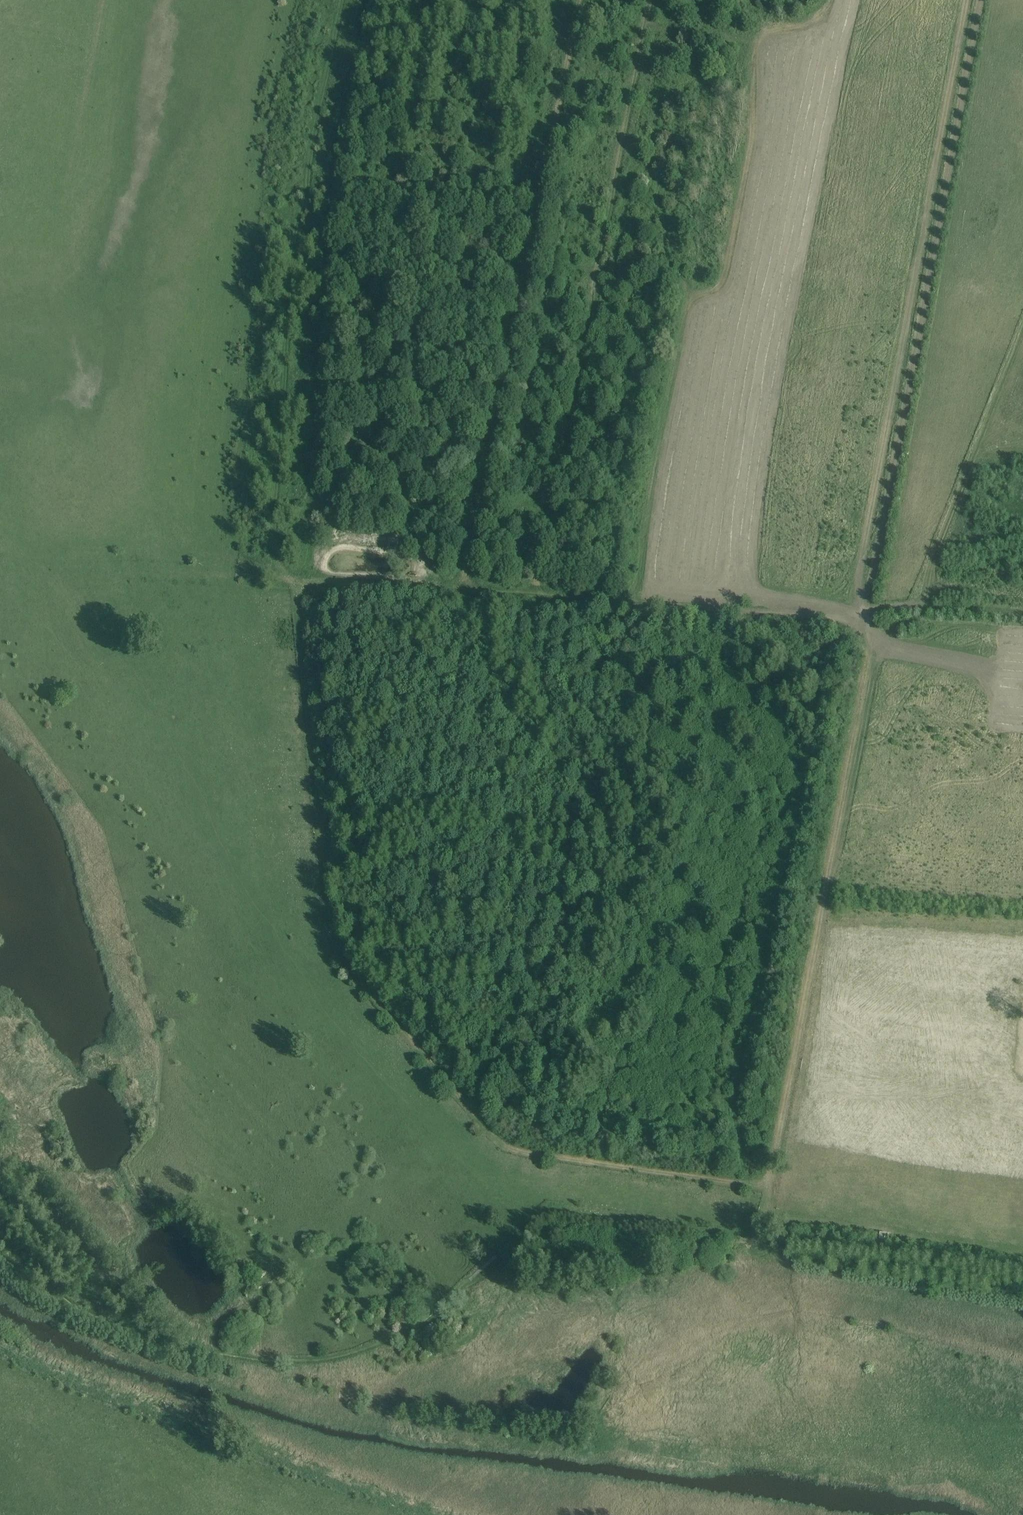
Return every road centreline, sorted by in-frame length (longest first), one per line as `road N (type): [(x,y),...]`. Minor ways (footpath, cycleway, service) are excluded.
road 1 (track): [(570,1161),(516,1152),(492,1134),(338,952),(331,930),(296,580),(281,569),(273,535),(296,231),(341,0)]
road 2 (track): [(768,1188),(870,636),(862,612),(969,0)]
road 3 (track): [(228,574),(862,612)]
road 4 (track): [(0,1258),(80,1309),(165,1346),(318,1361),(416,1328),(520,1240),(553,1198)]
road 5 (track): [(794,609),(796,687),(760,801),(742,911),(693,985),(722,1034),(721,1103),(743,1129),(742,1183)]
road 6 (track): [(583,0),(462,587)]
road 7 (track): [(1022,1285),(786,1246),(762,1238),(760,1218)]
road 8 (track): [(760,1218),(584,1194),(553,1198)]
road 9 (track): [(768,1188),(570,1161)]

